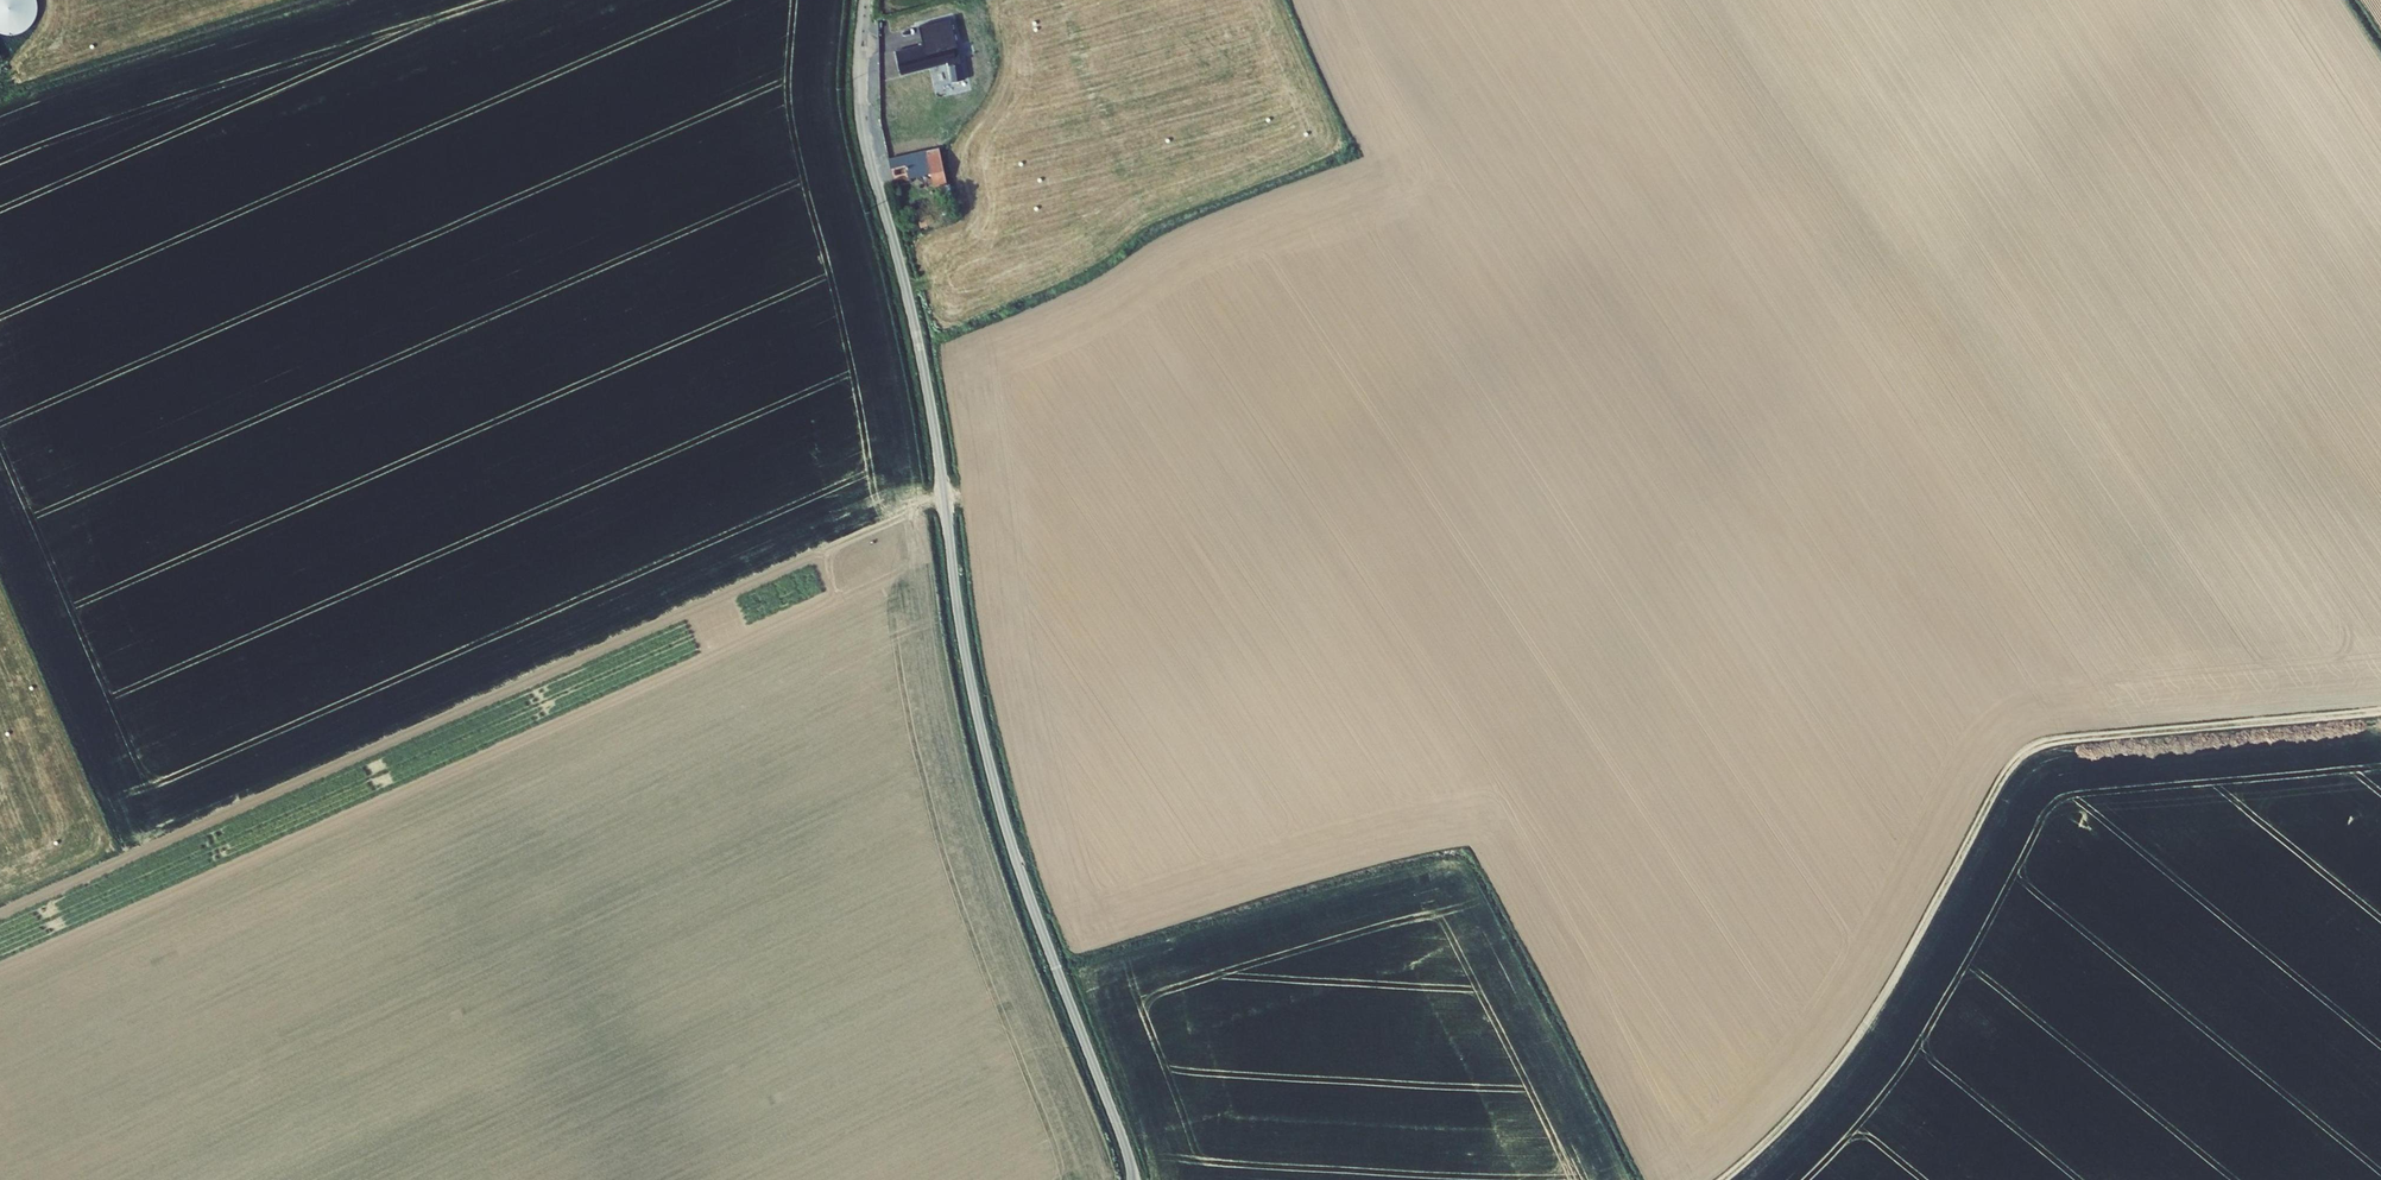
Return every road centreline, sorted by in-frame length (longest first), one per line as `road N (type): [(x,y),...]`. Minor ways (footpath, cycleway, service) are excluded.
road 1 (unclassified): [(1132,1179),(1013,849),(979,721),(923,367),(865,138),(866,0)]
road 2 (track): [(1717,1179),(1813,1091),(1887,980),(1998,779),(2025,747),(2380,714)]

